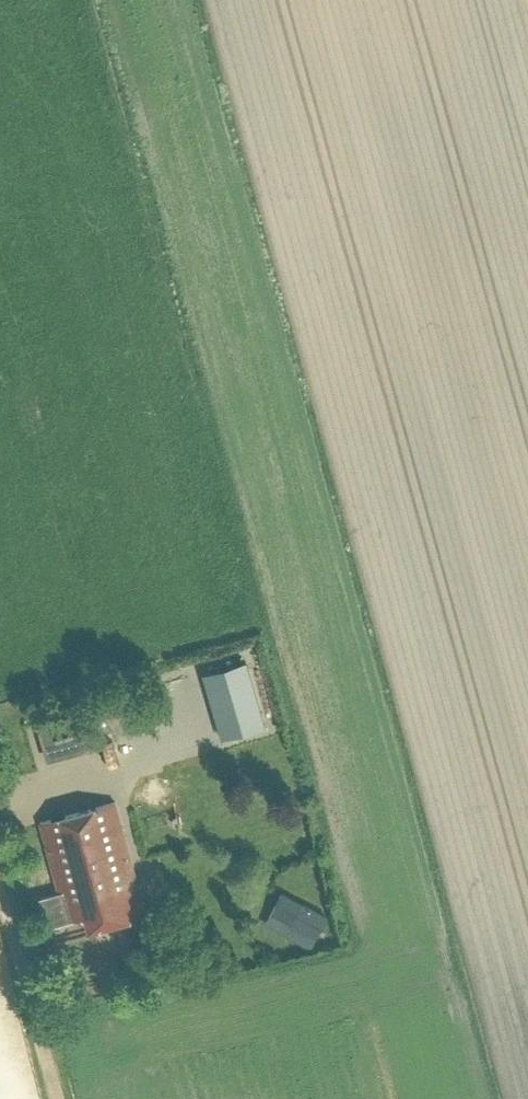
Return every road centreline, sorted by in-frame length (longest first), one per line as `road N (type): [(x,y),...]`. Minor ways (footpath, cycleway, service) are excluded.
road 1 (unclassified): [(0,889),(59,1098)]

